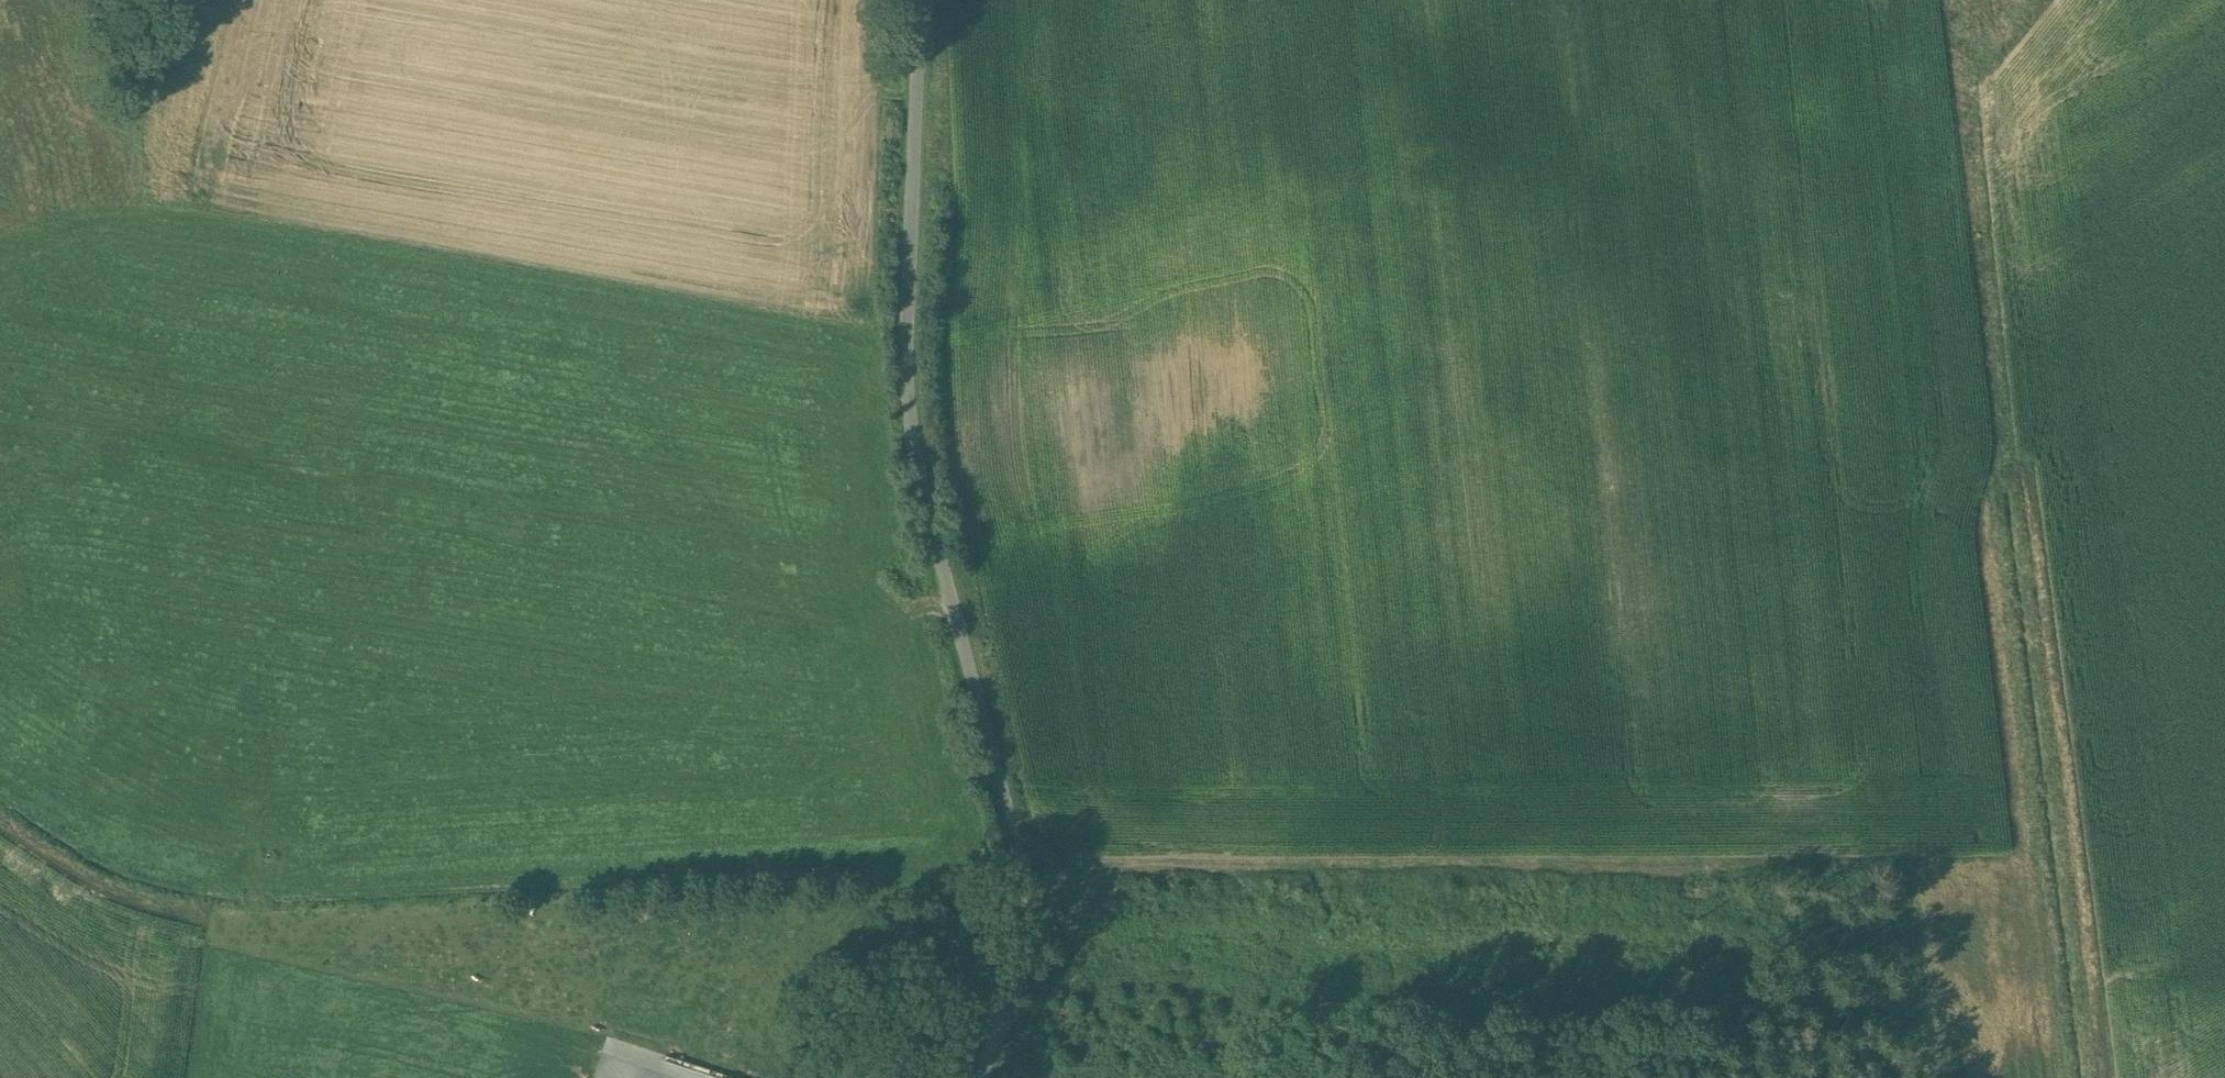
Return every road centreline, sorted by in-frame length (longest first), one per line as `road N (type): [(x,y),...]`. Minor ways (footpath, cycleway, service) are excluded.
road 1 (unclassified): [(918,0),(908,401),(920,475),(1024,889),(1025,930),(975,1077)]

